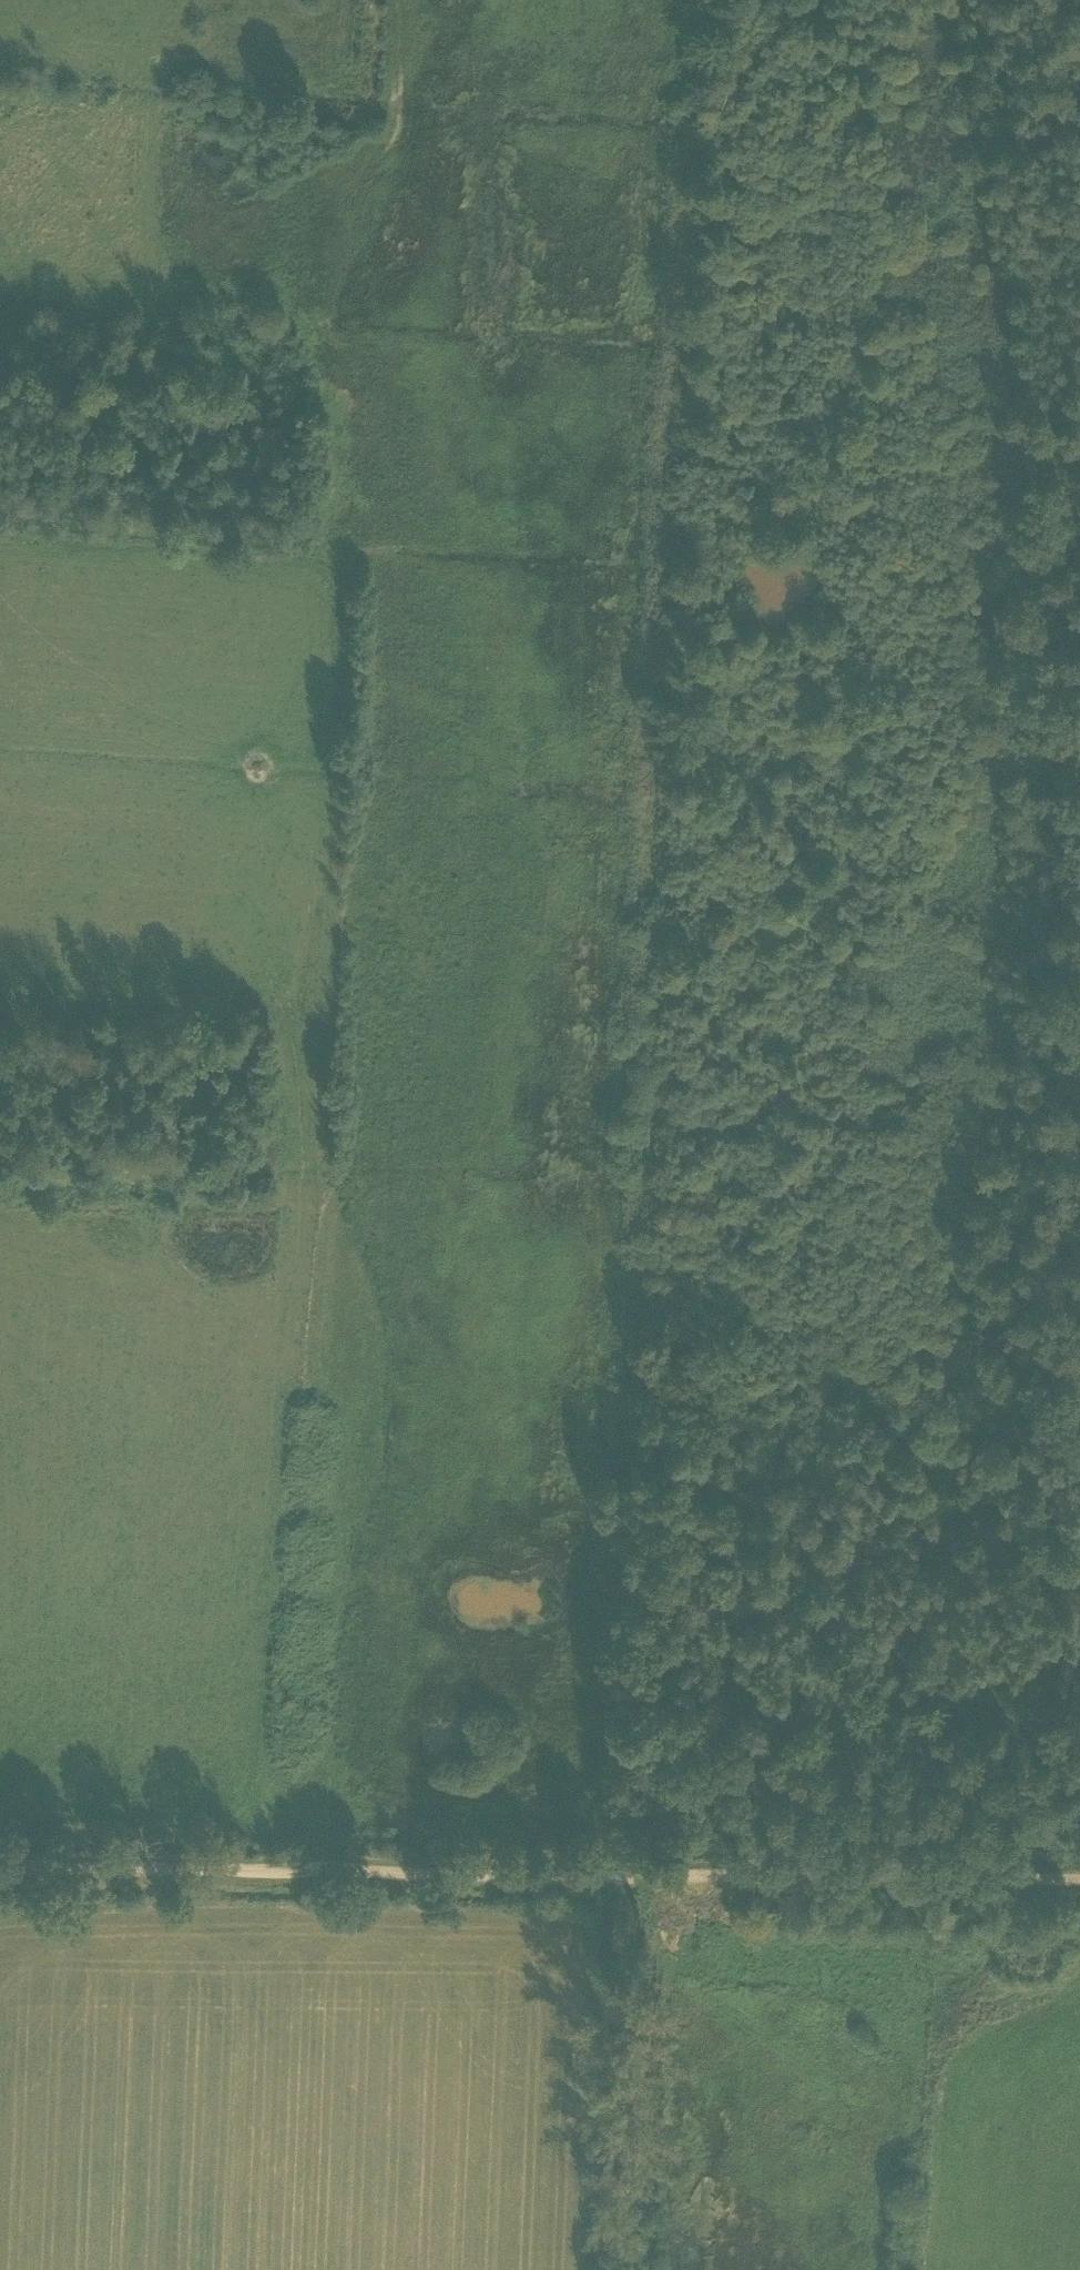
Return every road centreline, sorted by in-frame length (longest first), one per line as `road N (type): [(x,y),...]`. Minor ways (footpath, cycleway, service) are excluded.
road 1 (track): [(0,1861),(1079,1883)]

